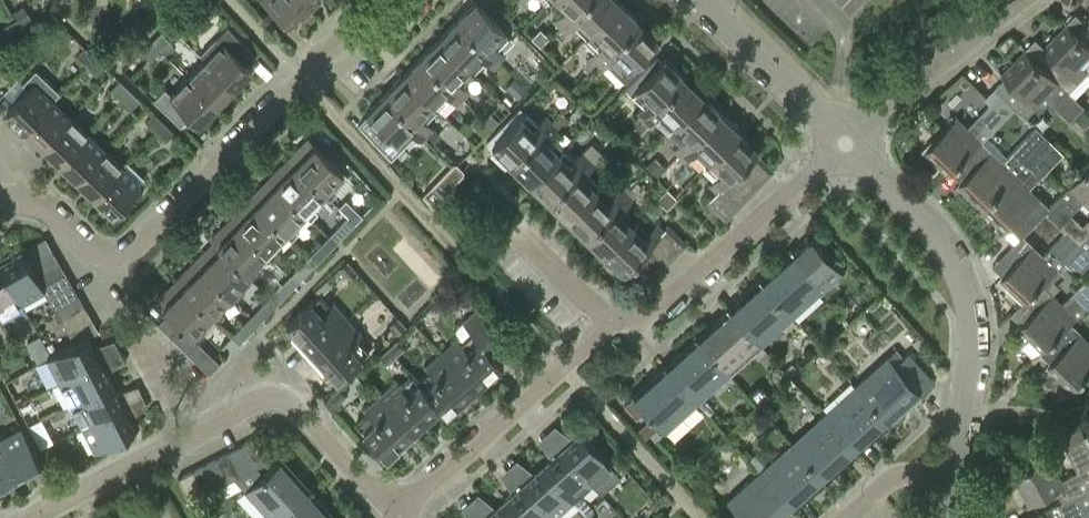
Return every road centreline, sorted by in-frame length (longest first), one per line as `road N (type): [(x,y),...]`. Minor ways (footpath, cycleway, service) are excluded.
road 1 (residential): [(4,203),(52,205),(78,238),(102,252),(146,248),(344,31),(399,15),(414,0)]
road 2 (residential): [(956,455),(971,339),(960,269),(925,215),(846,143)]
road 3 (residential): [(610,326),(646,315),(846,143)]
road 4 (residential): [(393,517),(610,326)]
road 5 (residential): [(393,517),(283,401),(264,401),(207,429)]
road 6 (residential): [(846,143),(1031,0)]
road 7 (residential): [(700,0),(846,143)]
road 8 (residential): [(610,326),(471,182)]
road 9 (residential): [(207,429),(31,517)]
road 10 (residential): [(207,429),(127,315)]

